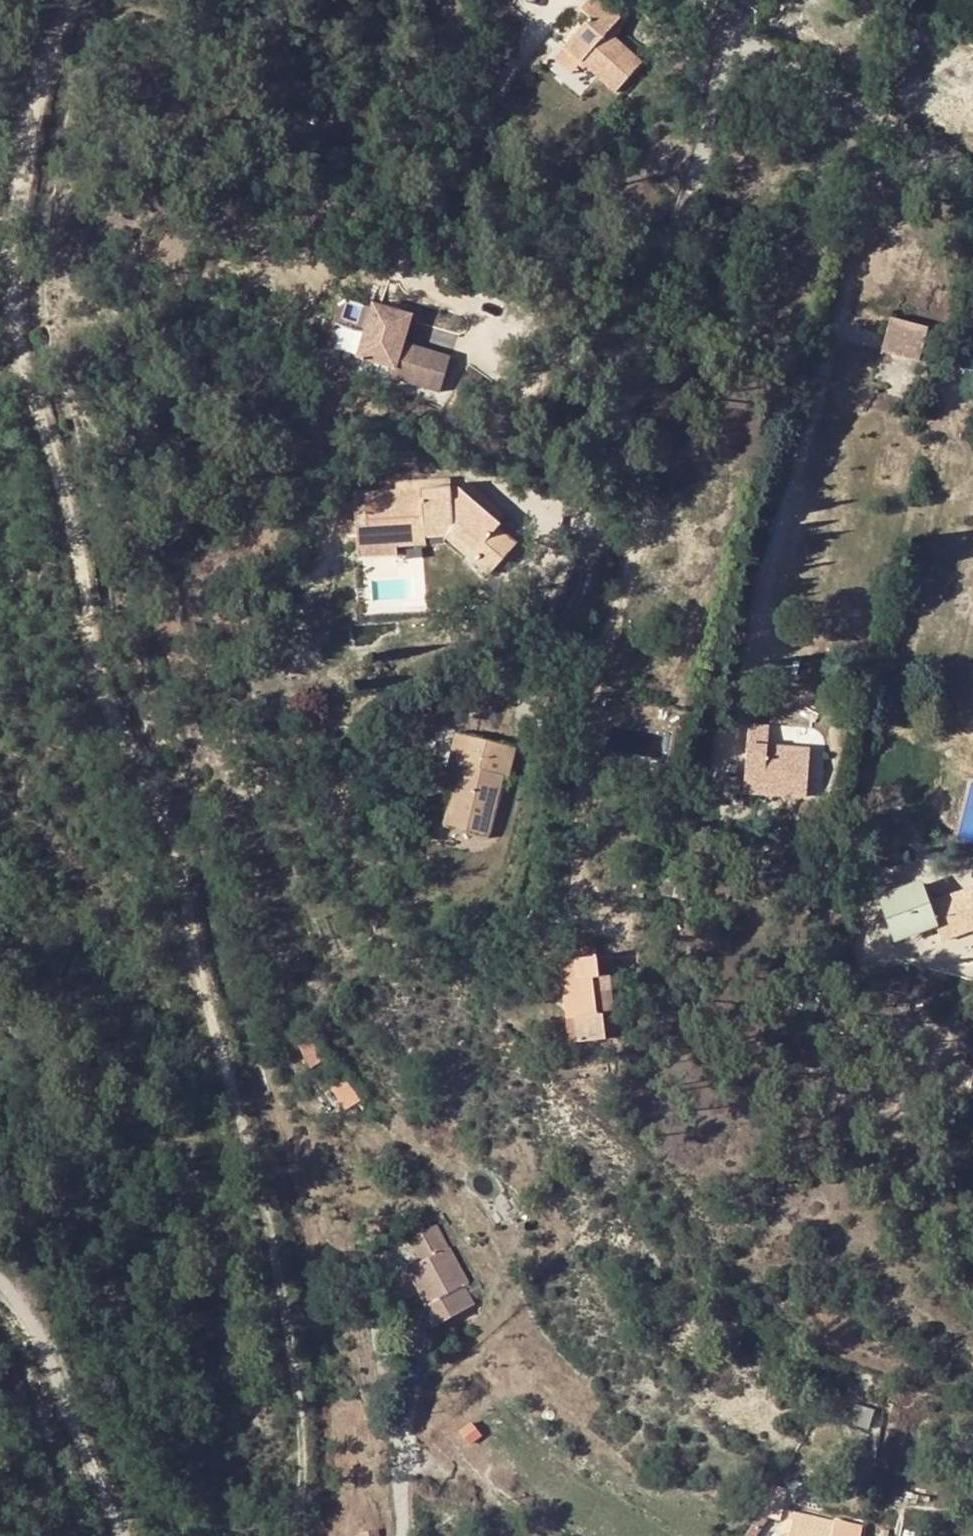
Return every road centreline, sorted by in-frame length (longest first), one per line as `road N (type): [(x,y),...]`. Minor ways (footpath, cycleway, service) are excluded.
road 1 (track): [(287,1535),(306,1462),(251,1144),(202,990),(167,823),(90,666),(67,490),(12,285),(69,7),(88,0)]
road 2 (residential): [(972,177),(678,0)]
road 3 (track): [(0,1310),(103,1494),(116,1535)]

